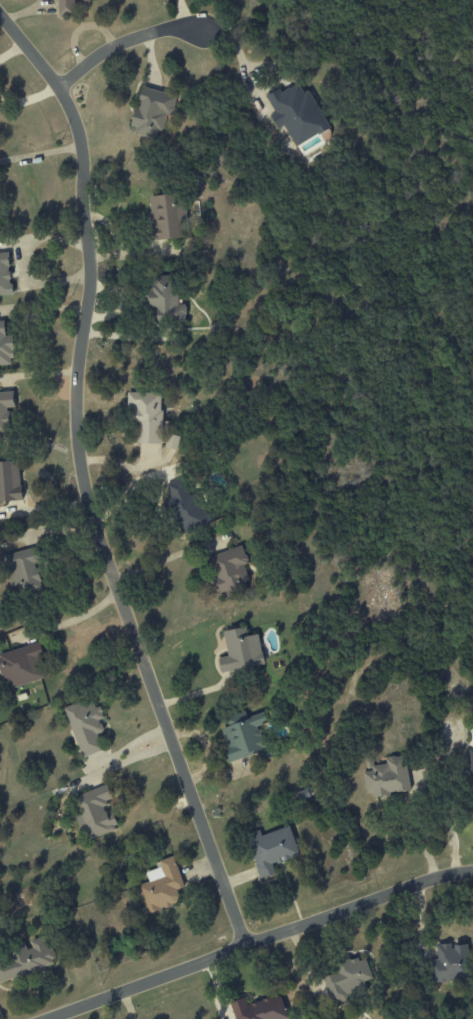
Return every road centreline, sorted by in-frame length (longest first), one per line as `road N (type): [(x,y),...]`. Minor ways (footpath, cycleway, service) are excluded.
road 1 (residential): [(243,945),(84,488),(76,383),(90,267),(80,134),(63,96),(0,15)]
road 2 (residential): [(472,873),(243,945)]
road 3 (residential): [(243,945),(48,1018)]
road 4 (residential): [(58,89),(117,45),(167,28),(202,30)]

